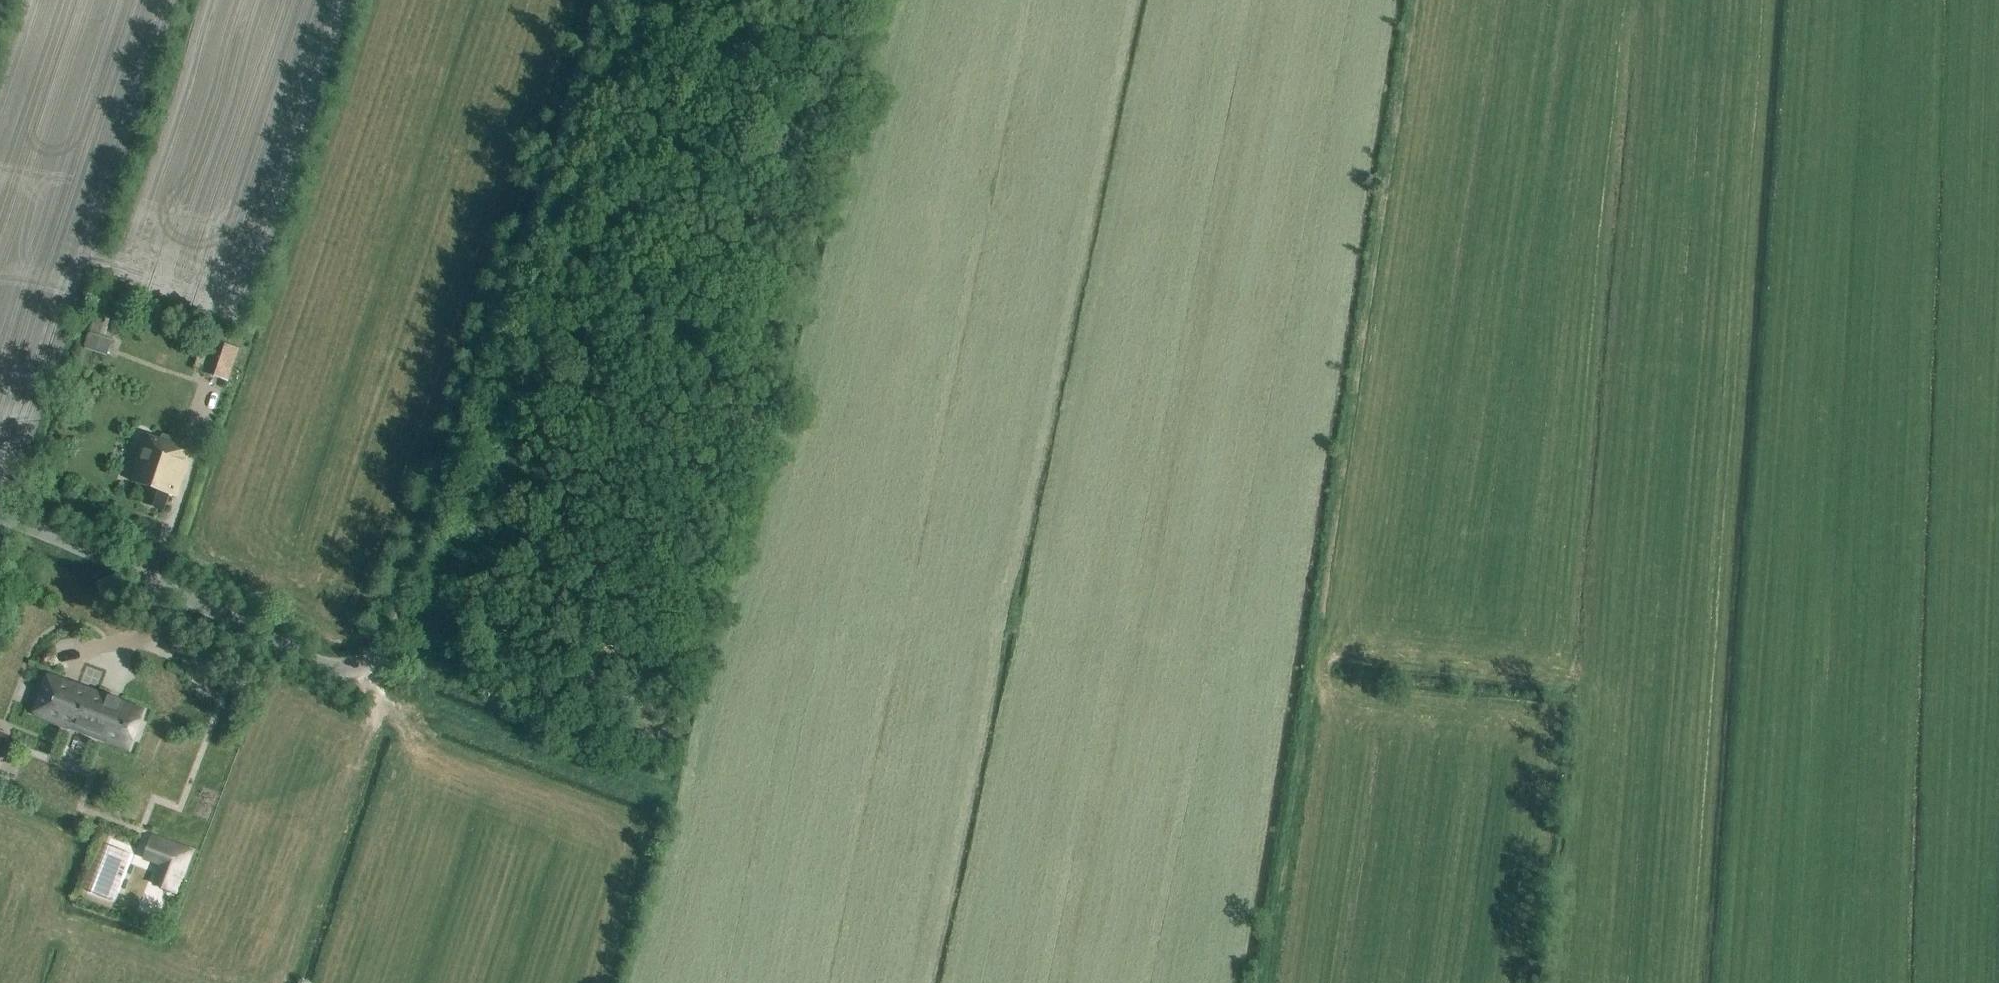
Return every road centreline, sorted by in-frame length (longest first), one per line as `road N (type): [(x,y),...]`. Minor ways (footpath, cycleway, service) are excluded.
road 1 (tertiary): [(0,516),(327,668),(375,660),(401,623),(608,0)]

